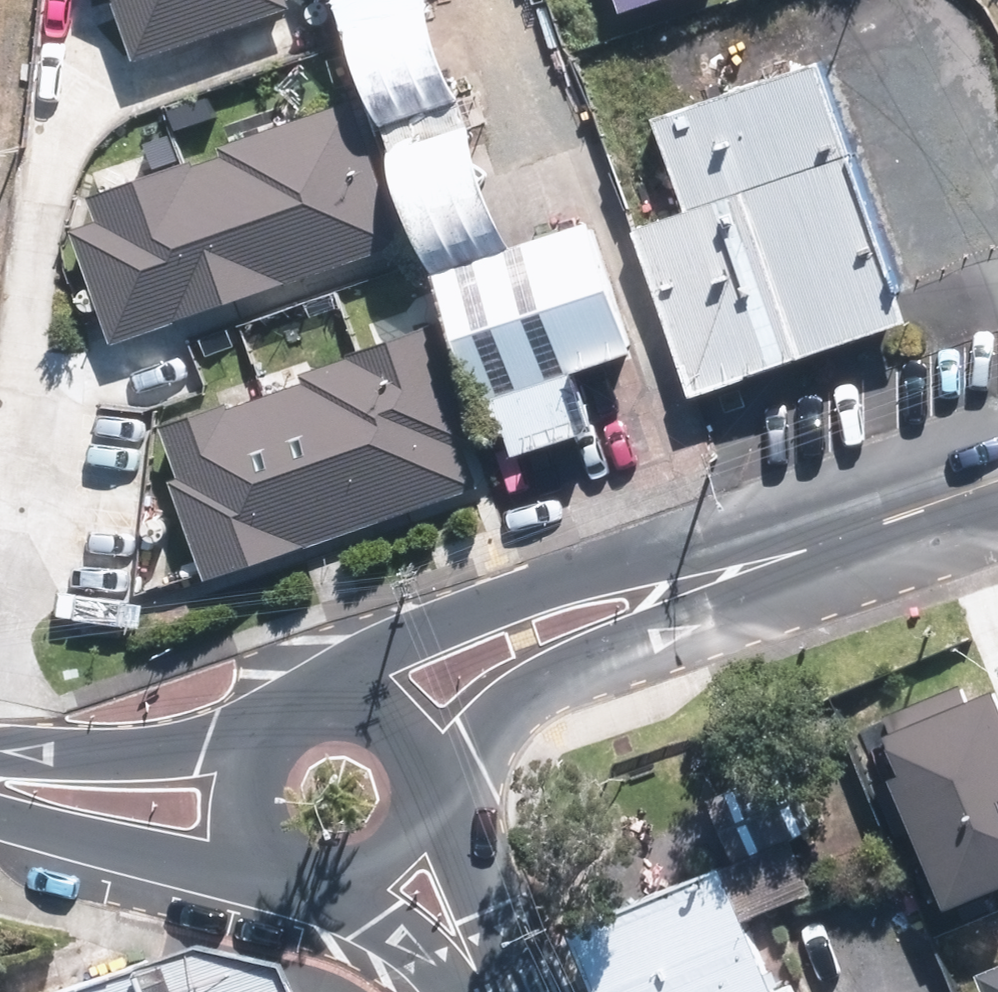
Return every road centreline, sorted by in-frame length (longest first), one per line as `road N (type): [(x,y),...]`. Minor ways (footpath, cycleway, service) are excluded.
road 1 (secondary): [(336,696),(365,667),(431,630),(712,552),(869,532)]
road 2 (secondary): [(869,532),(571,677),(435,781)]
road 3 (residential): [(0,761),(205,742),(280,717)]
road 4 (residential): [(274,864),(153,850),(0,806)]
road 5 (secondary): [(487,991),(438,946),(335,890)]
road 6 (secondary): [(433,817),(492,991)]
road 7 (secondary): [(274,864),(254,840),(243,786),(261,736),(280,717)]
road 8 (secondary): [(336,696),(376,704),(405,722),(435,781)]
road 9 (secondary): [(997,491),(869,532)]
road 10 (secondary): [(433,817),(397,870),(335,890)]

